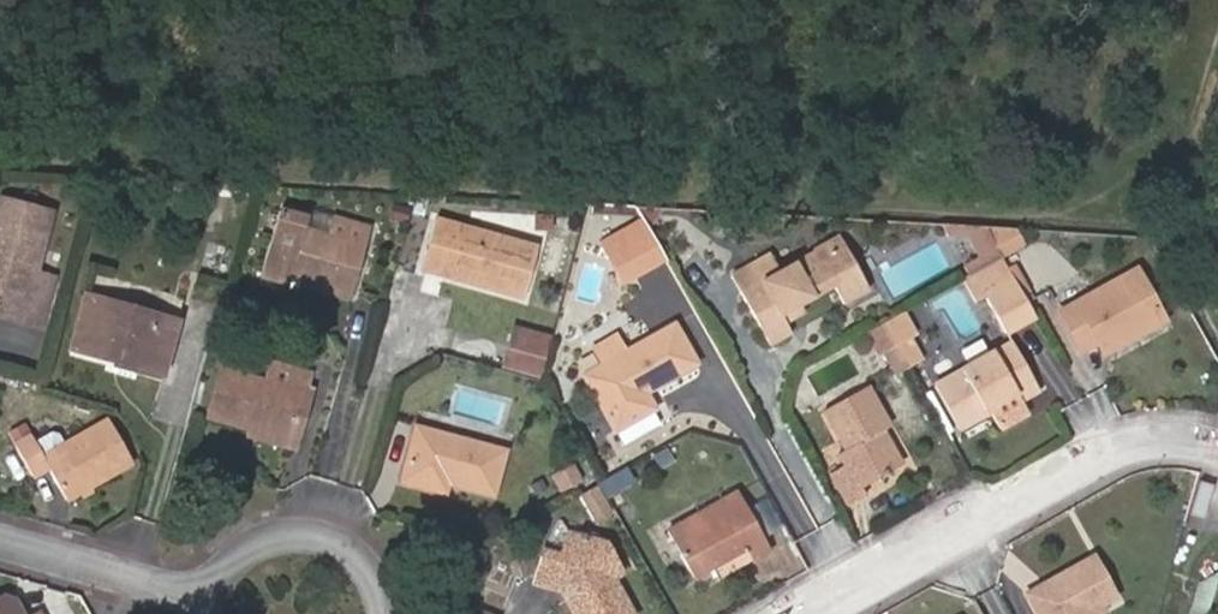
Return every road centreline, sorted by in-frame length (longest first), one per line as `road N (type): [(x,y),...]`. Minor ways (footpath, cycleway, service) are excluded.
road 1 (residential): [(1217,440),(1142,443),(818,613)]
road 2 (residential): [(212,597),(244,550),(298,531),(353,549),(374,569),(390,613)]
road 3 (residential): [(212,597),(0,539)]

